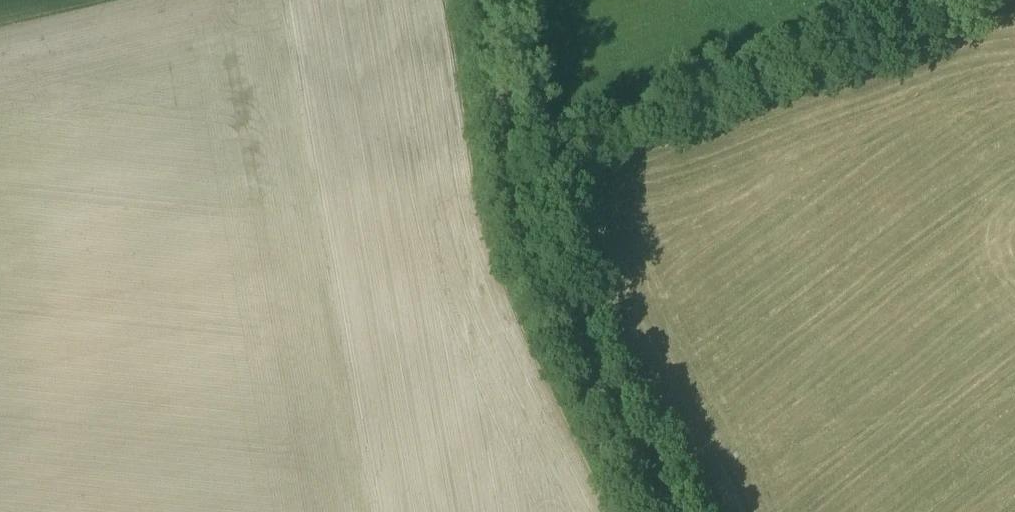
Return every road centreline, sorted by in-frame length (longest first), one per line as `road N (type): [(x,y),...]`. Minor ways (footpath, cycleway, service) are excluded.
road 1 (unclassified): [(483,0),(531,241),(598,414),(652,511)]

